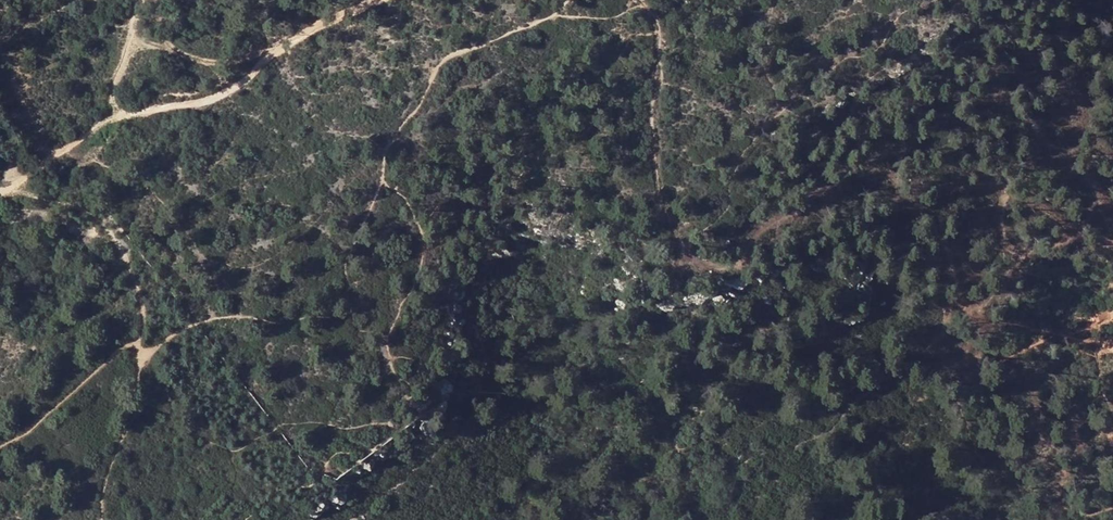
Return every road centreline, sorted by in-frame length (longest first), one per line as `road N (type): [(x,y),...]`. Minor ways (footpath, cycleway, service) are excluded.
road 1 (track): [(101,519),(103,479),(132,423),(143,318),(134,274),(92,210),(0,193)]
road 2 (track): [(0,192),(116,120),(221,93),(312,27),(370,0)]
road 3 (track): [(136,344),(0,443)]

